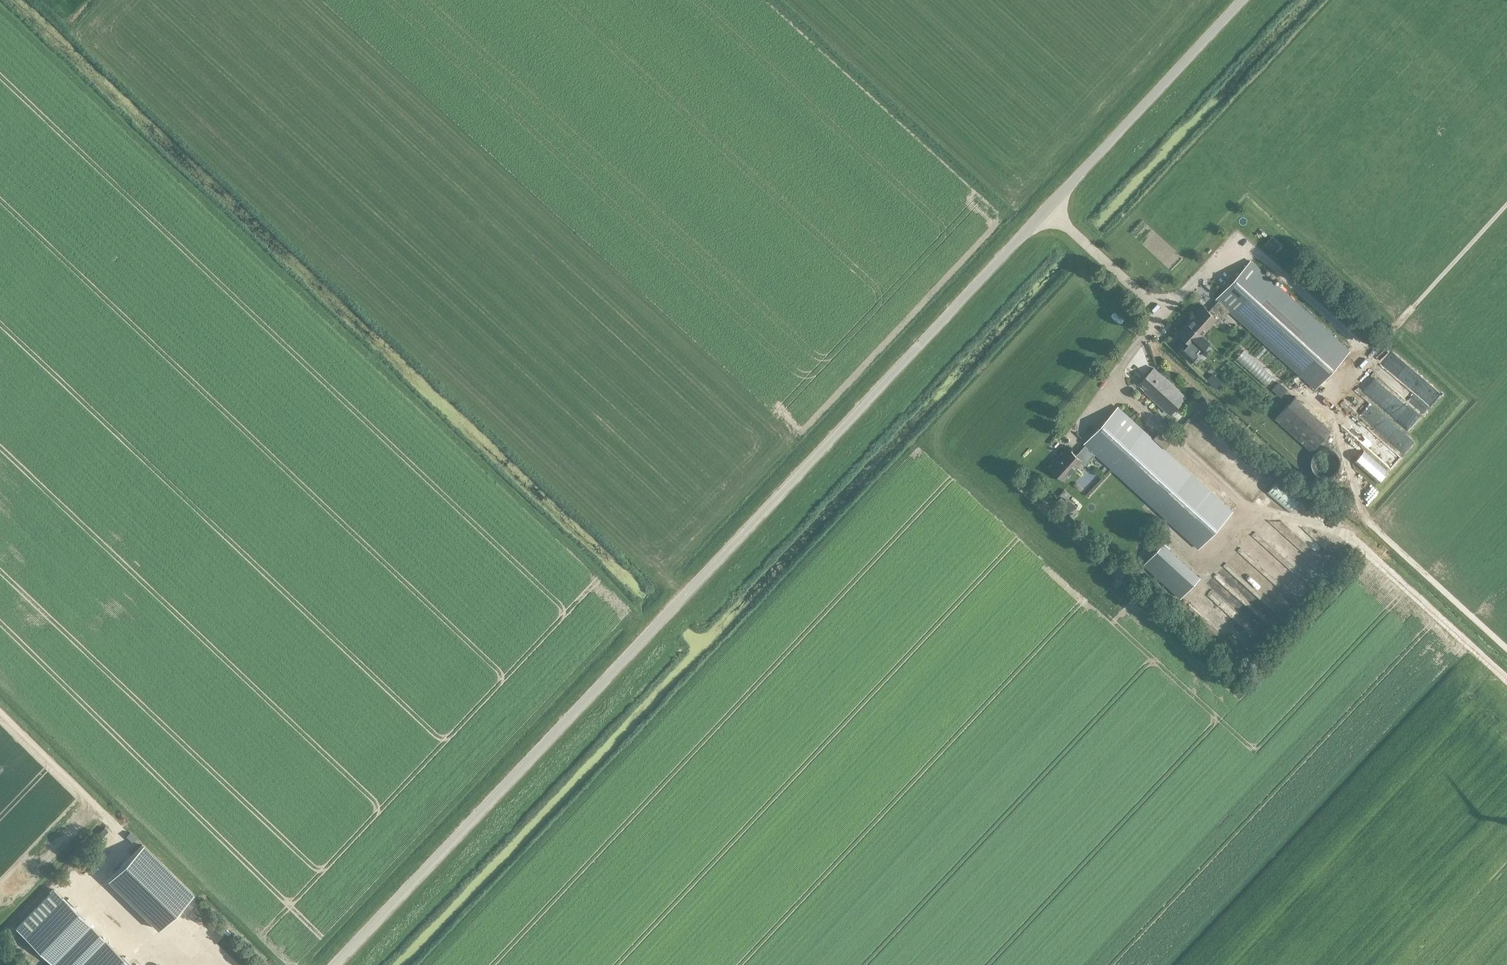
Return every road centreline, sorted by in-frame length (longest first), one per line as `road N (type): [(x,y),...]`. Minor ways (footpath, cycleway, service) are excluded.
road 1 (unclassified): [(336,964),(1050,212)]
road 2 (unclassified): [(1050,212),(1244,0)]
road 3 (track): [(1506,648),(1368,522)]
road 4 (track): [(120,828),(0,711)]
road 5 (unclassified): [(1050,212),(1165,314)]

